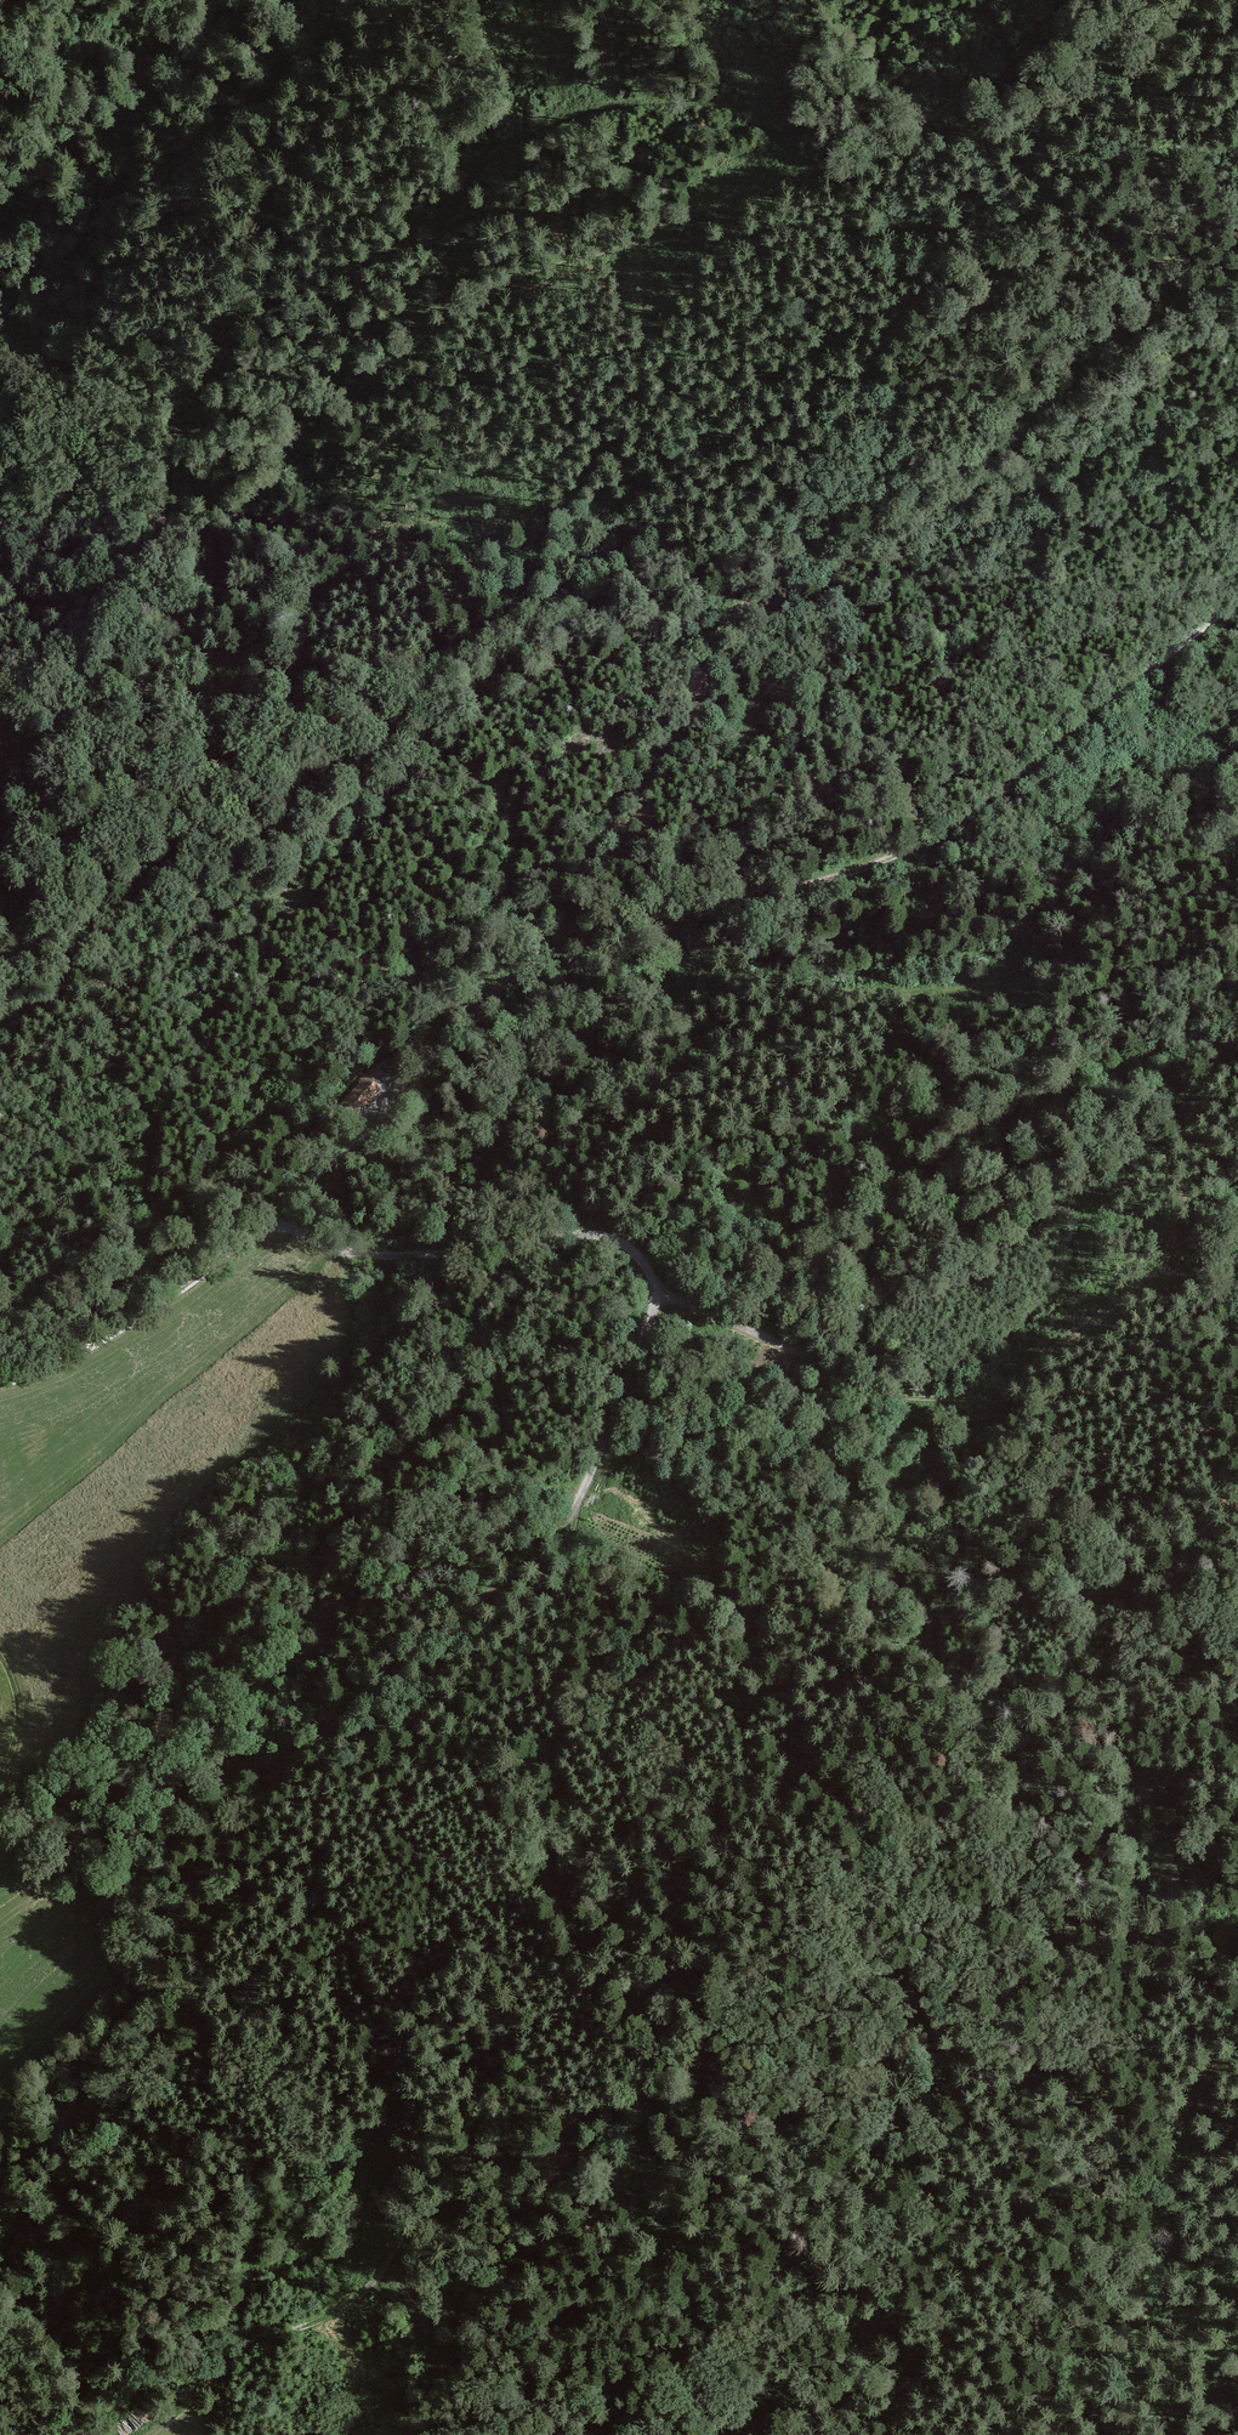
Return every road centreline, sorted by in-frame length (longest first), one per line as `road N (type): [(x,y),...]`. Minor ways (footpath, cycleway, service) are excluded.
road 1 (track): [(84,2434),(53,2390),(42,2352),(49,2304),(43,2202),(58,2137),(87,2071),(142,1989),(181,1894),(250,1791),(572,1515),(596,1473),(659,1293)]
road 2 (track): [(1237,1521),(1193,1556),(1113,1593),(1065,1664),(978,1731),(791,1969),(641,2074),(683,2226),(715,2291),(728,2369),(761,2434)]
road 3 (track): [(995,0),(949,88),(893,145),(736,187),(548,268),(429,339),(334,412),(273,481),(231,568),(135,710)]
road 4 (track): [(278,1213),(459,1020),(512,977),(577,947),(887,863),(973,819),(1237,604)]
road 5 (track): [(445,660),(539,592),(602,479),(861,227),(949,88)]
road 6 (track): [(1237,1164),(1104,1068),(1044,1006),(1007,988),(840,993),(686,966),(670,923)]
road 7 (track): [(659,1293),(877,1381),(1085,1388),(1237,1409)]
road 8 (track): [(0,1031),(220,922),(318,783),(445,660)]
road 9 (track): [(641,2074),(186,2411)]
road 10 (track): [(659,1293),(635,1252),(607,1237),(570,1234),(394,1256),(346,1251),(278,1213)]
road 11 (track): [(1083,2434),(1142,2346),(1237,2050)]
road 12 (track): [(877,1381),(932,1507),(978,1731)]
road 13 (track): [(258,1230),(164,1220),(73,1149),(49,1099),(0,1049)]
road 14 (track): [(278,1213),(166,1303),(88,1347),(0,1382)]
road 15 (track): [(135,710),(354,666),(445,660)]
road 16 (track): [(572,1515),(556,1645),(561,1705)]
road 17 (track): [(0,758),(135,710)]

